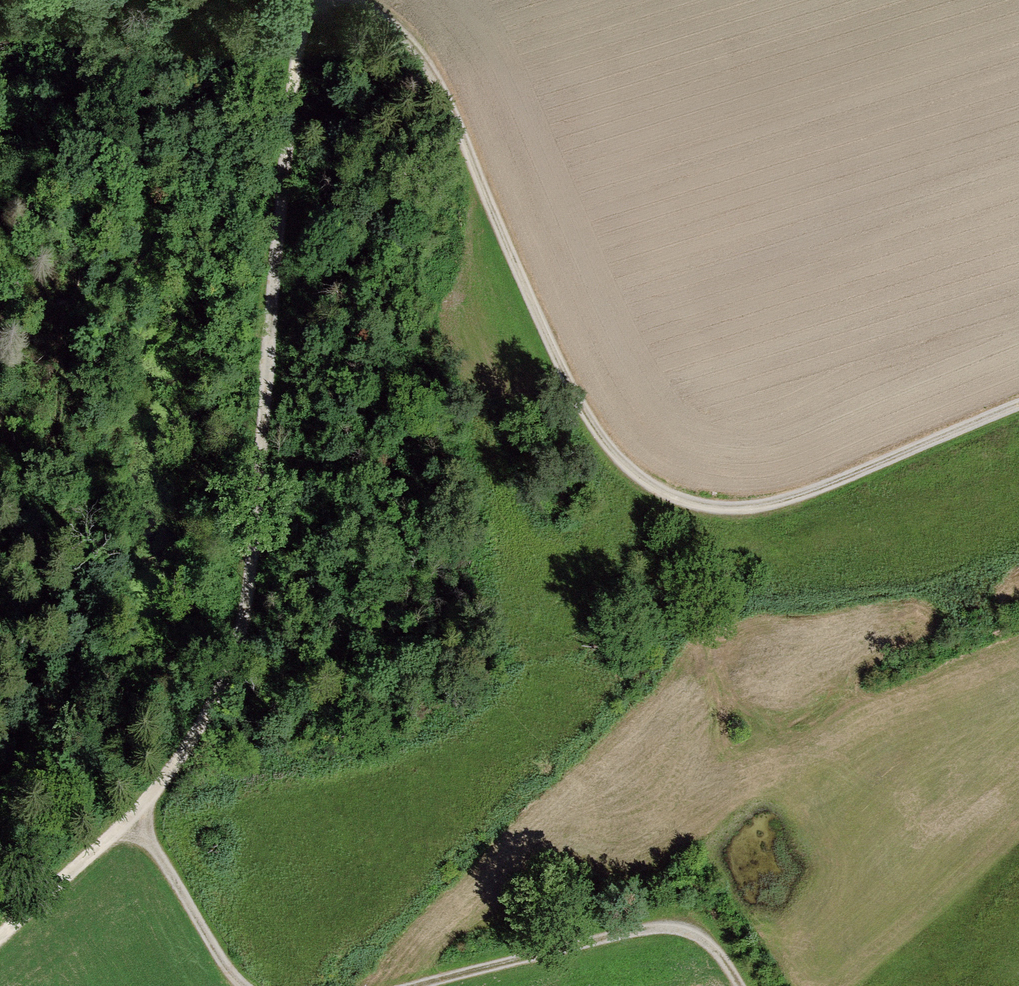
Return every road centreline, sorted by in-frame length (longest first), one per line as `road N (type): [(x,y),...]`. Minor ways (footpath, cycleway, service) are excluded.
road 1 (track): [(356,0),(390,13),(420,57),(575,400),(620,463),(678,499),(756,501),(1018,389)]
road 2 (track): [(135,825),(243,629),(299,0)]
road 3 (track): [(739,985),(711,946),(654,928),(417,985)]
road 4 (track): [(243,985),(135,825)]
road 5 (track): [(0,933),(106,838),(135,825)]

